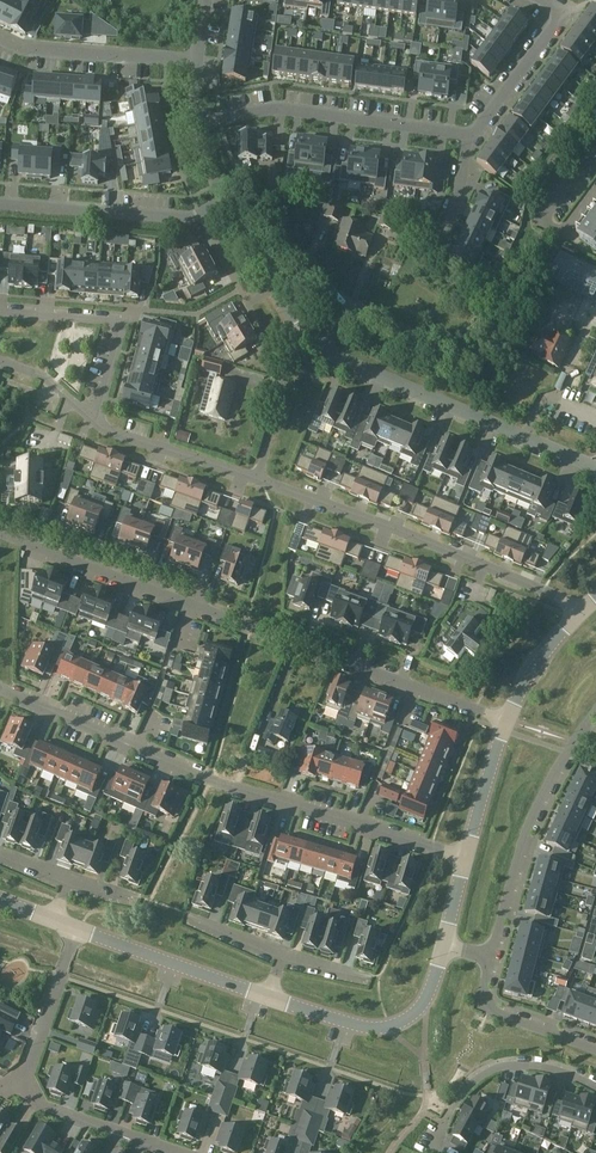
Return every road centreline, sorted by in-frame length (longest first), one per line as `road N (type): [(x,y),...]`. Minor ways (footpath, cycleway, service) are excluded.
road 1 (residential): [(505,719),(0,534)]
road 2 (residential): [(466,855),(212,780),(0,689)]
road 3 (residential): [(583,609),(259,478)]
road 4 (residential): [(595,467),(307,338)]
road 5 (residential): [(467,134),(277,108),(197,121)]
road 6 (residential): [(493,957),(536,814),(574,742)]
road 7 (residential): [(224,202),(186,219),(0,204)]
road 8 (residential): [(445,945),(428,995),(389,1025),(359,1026),(270,997)]
road 9 (residential): [(595,1086),(543,1066),(491,1070),(461,1094),(428,1152)]
road 10 (residential): [(270,997),(75,929)]
road 11 (residential): [(196,61),(28,48),(0,35)]
road 12 (residential): [(25,1076),(36,1103),(173,1152)]
road 13 (residential): [(259,478),(95,420)]
road 14 (residential): [(543,0),(557,21),(467,134)]
road 15 (residential): [(493,957),(483,999),(489,1008),(595,1047)]
road 16 (residential): [(307,338),(224,202)]
road 17 (residential): [(75,929),(25,1076)]
road 18 (unclassified): [(63,317),(117,325),(95,420)]
road 19 (residential): [(259,478),(307,338)]
road 20 (residential): [(505,719),(466,855)]
road 21 (residential): [(583,609),(505,719)]
road 22 (residential): [(595,147),(541,219),(566,236)]

